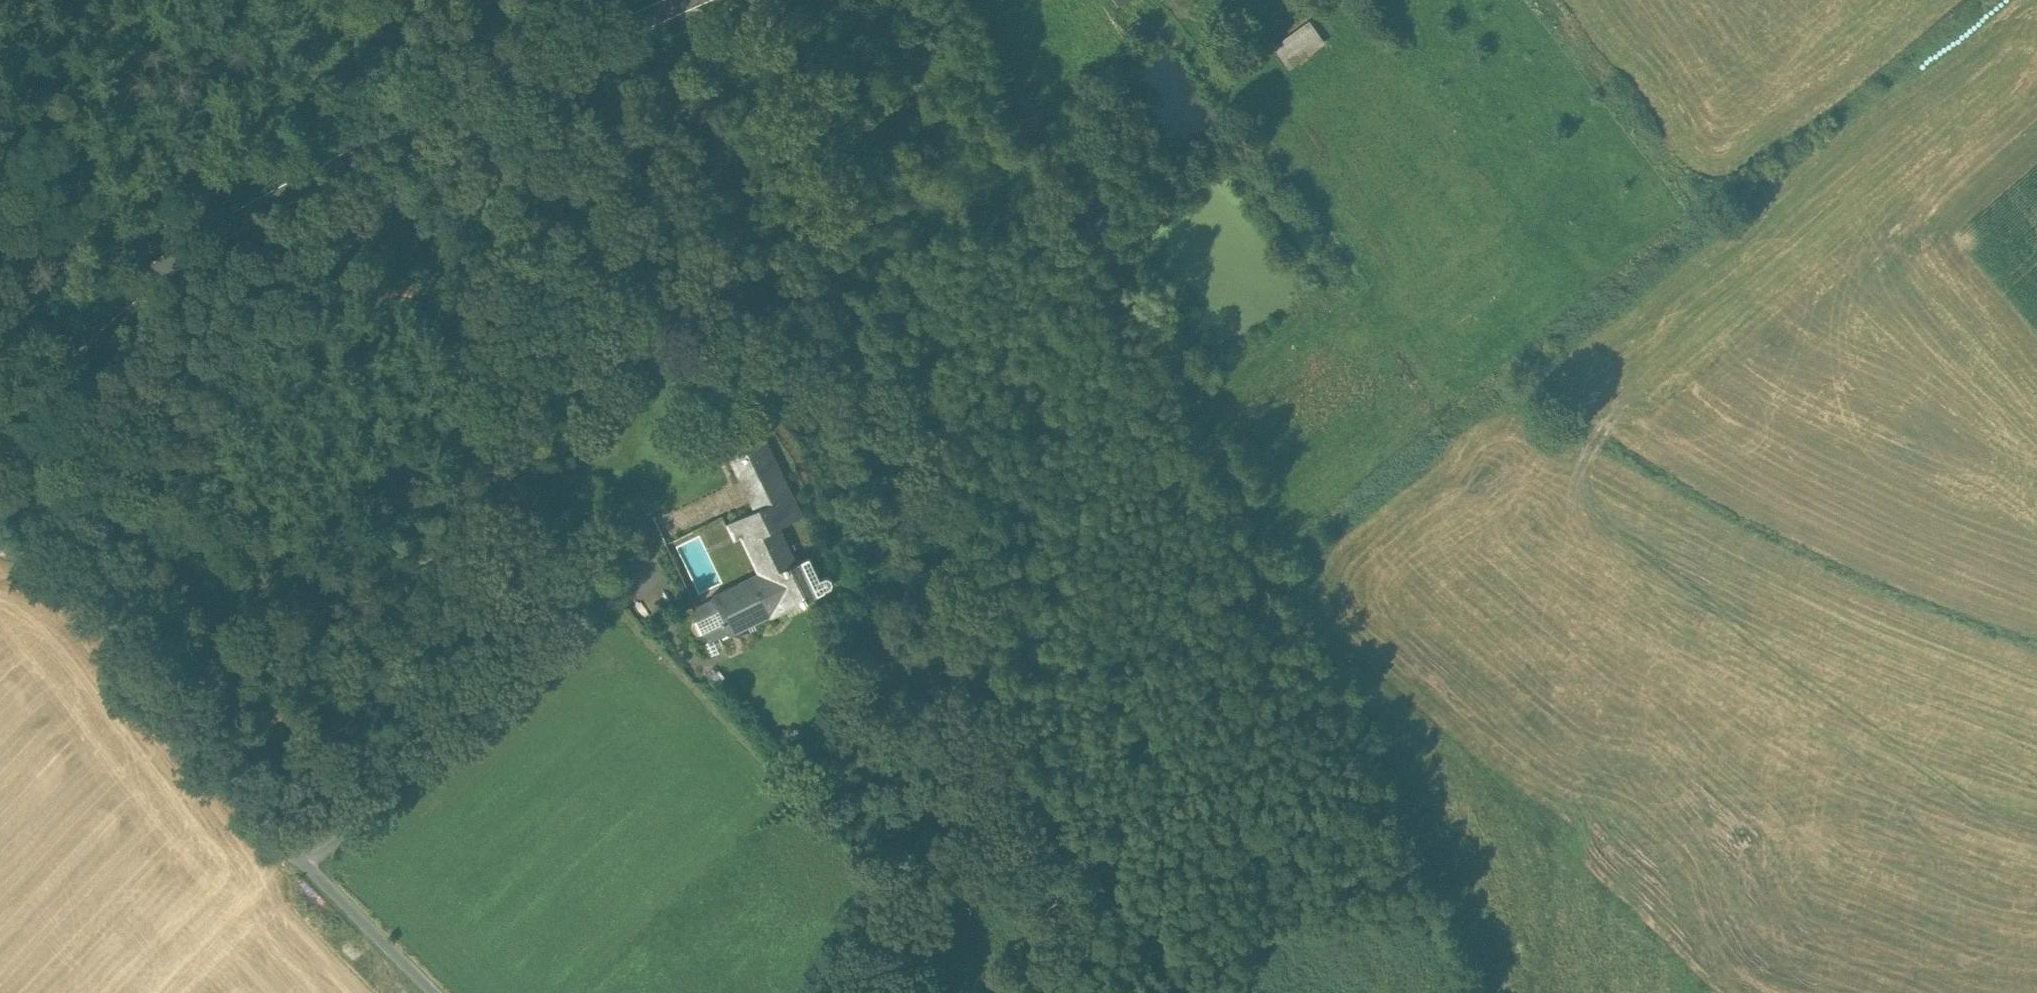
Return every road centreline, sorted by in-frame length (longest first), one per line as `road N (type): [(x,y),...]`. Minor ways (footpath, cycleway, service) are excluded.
road 1 (tertiary): [(28,389),(112,308),(210,237),(532,68),(694,0)]

